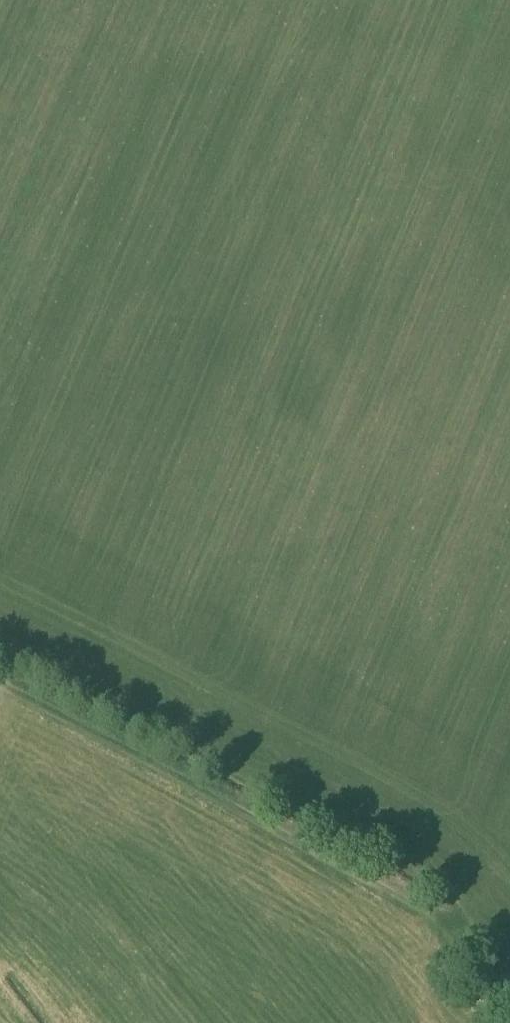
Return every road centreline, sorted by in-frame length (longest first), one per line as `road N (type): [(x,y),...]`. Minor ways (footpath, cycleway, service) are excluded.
road 1 (track): [(0,683),(455,923),(509,995)]

